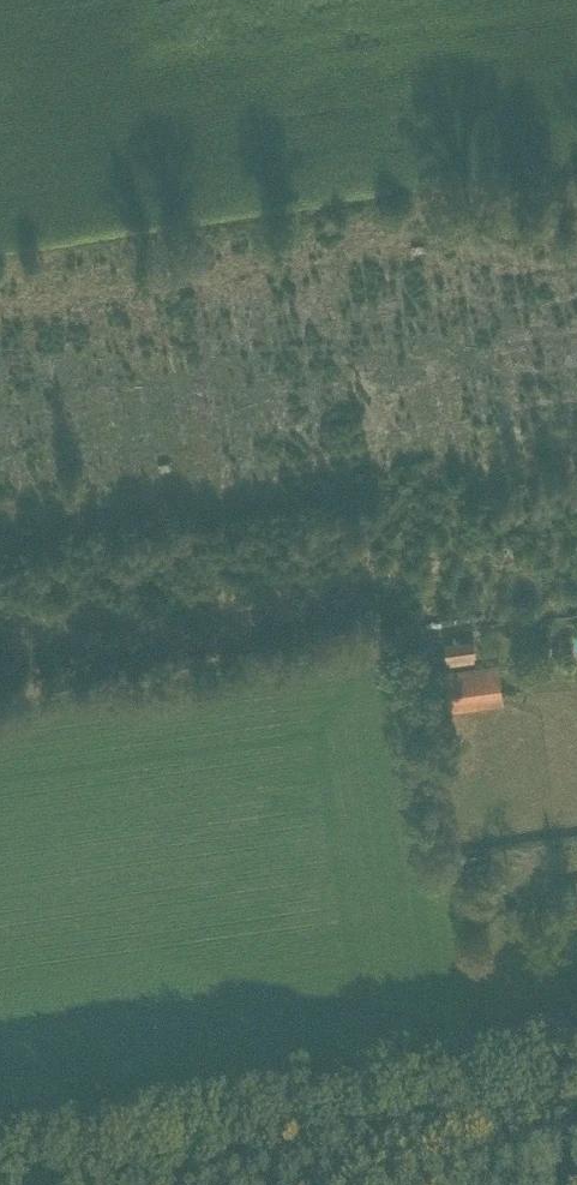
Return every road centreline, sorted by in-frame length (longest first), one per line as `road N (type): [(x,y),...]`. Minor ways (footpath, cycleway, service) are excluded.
road 1 (unclassified): [(0,1175),(576,1081)]

